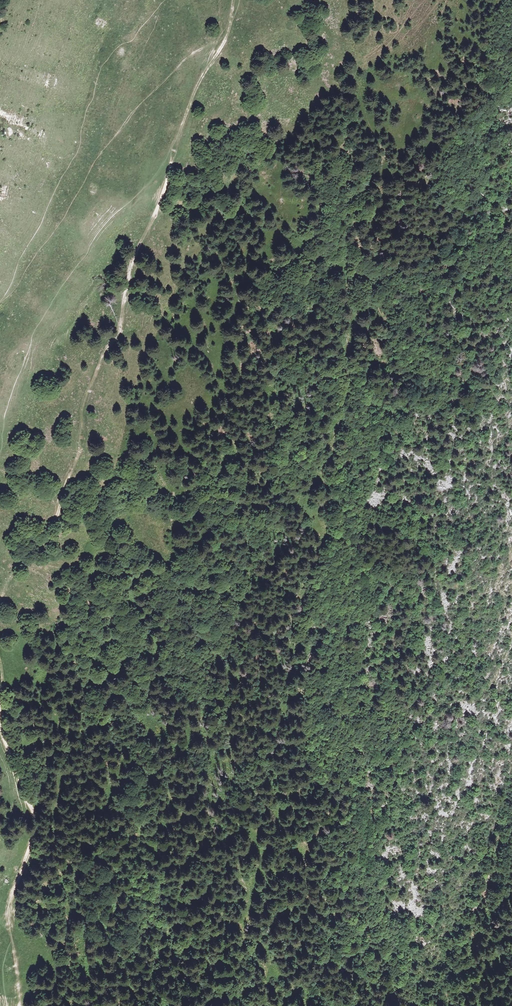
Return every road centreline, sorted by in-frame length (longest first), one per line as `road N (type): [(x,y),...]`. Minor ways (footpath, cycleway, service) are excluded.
road 1 (track): [(354,374),(326,449),(320,539),(298,604),(300,693),(276,777),(271,853),(245,917),(244,943)]
road 2 (track): [(226,38),(187,112),(135,254),(119,332),(82,405),(68,476)]
road 3 (track): [(0,726),(34,823),(12,911),(18,1005)]
road 4 (track): [(68,476),(54,523),(0,601)]

